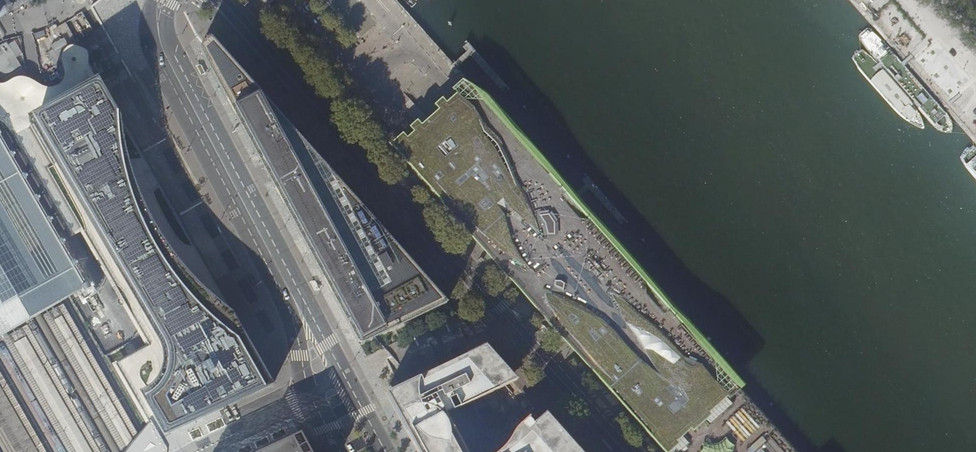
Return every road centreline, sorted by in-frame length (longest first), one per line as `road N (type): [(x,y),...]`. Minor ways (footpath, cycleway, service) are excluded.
road 1 (primary): [(627,451),(215,0)]
road 2 (tertiary): [(292,293),(166,59),(157,30),(162,0)]
road 3 (tertiary): [(383,451),(307,306),(292,293)]
road 4 (tertiary): [(292,293),(302,374),(345,451)]

